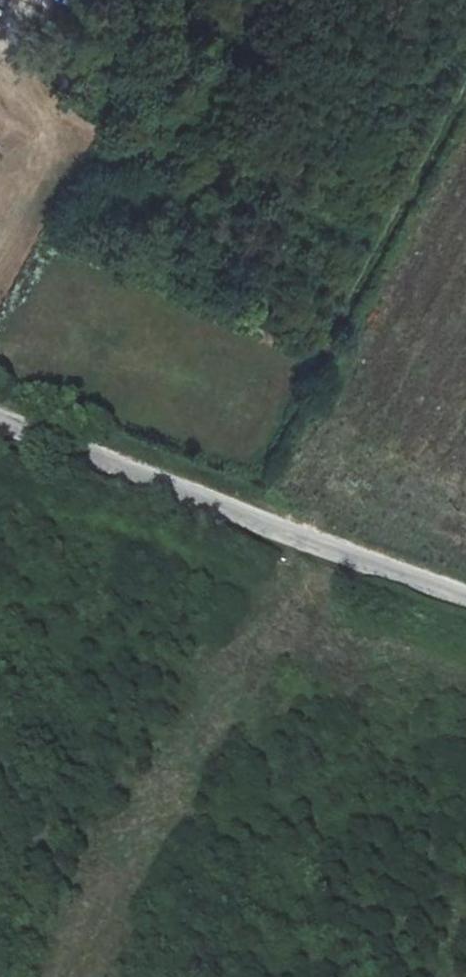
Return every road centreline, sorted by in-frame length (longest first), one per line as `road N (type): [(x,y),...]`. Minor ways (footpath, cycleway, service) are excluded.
road 1 (residential): [(465,600),(0,420)]

